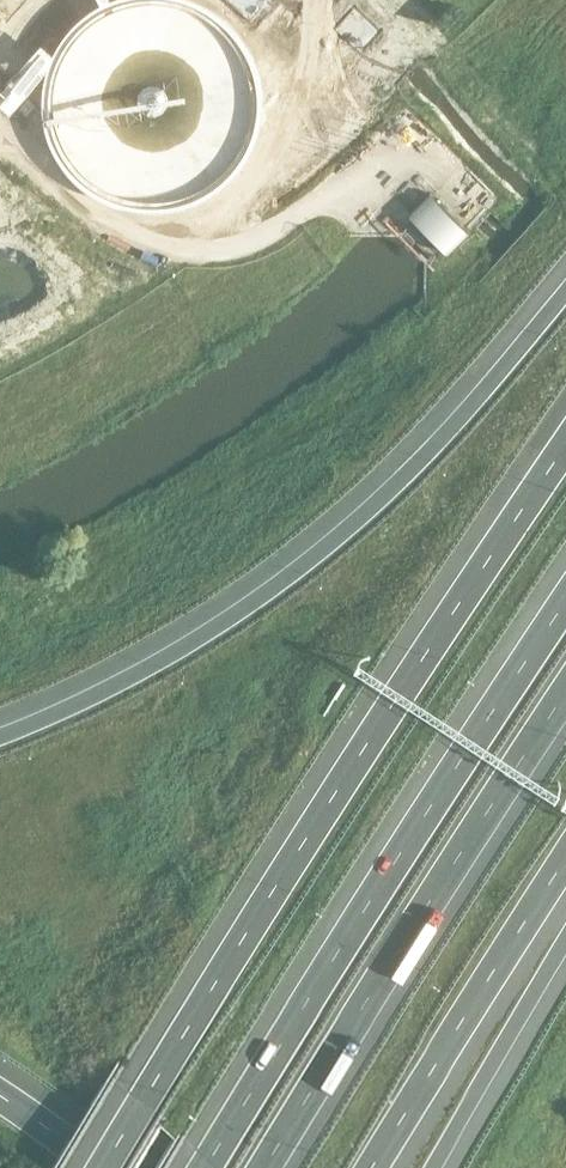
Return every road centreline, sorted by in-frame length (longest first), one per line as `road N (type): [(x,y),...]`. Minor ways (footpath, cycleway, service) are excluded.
road 1 (motorway): [(565,443),(101,1167)]
road 2 (motorway): [(565,291),(409,468),(302,562),(144,668),(0,735)]
road 3 (motorway): [(565,601),(204,1167)]
road 4 (motorway): [(263,1167),(565,689)]
road 5 (motorway): [(371,1167),(565,857)]
road 6 (motorway): [(433,1167),(565,947)]
road 7 (motorway): [(98,1167),(0,1097)]

